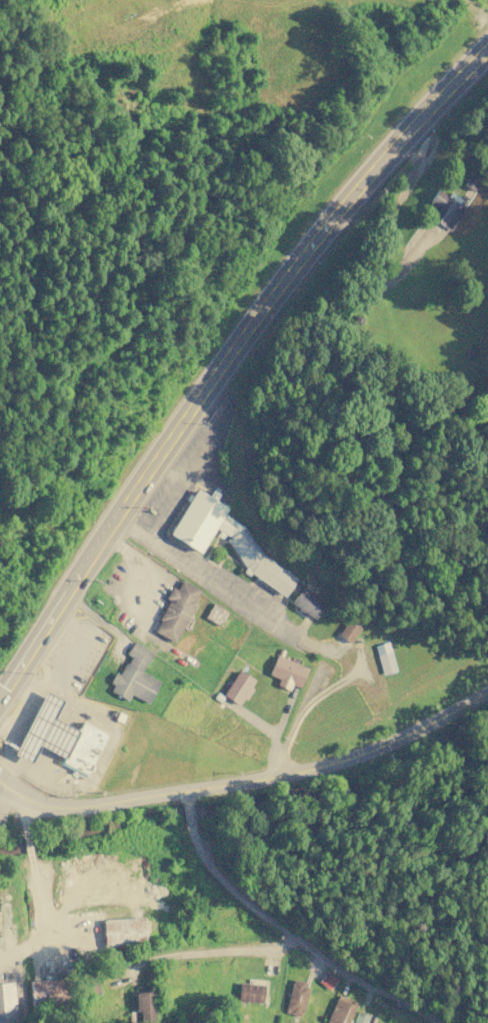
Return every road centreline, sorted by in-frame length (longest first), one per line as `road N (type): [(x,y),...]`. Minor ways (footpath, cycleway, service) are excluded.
road 1 (secondary): [(487,52),(393,144),(0,686)]
road 2 (tertiary): [(487,692),(386,745),(302,772),(72,808),(28,806),(0,791)]
road 3 (residential): [(185,790),(198,849),(231,890),(349,977),(436,1022)]
road 4 (residential): [(293,936),(278,951),(164,961)]

